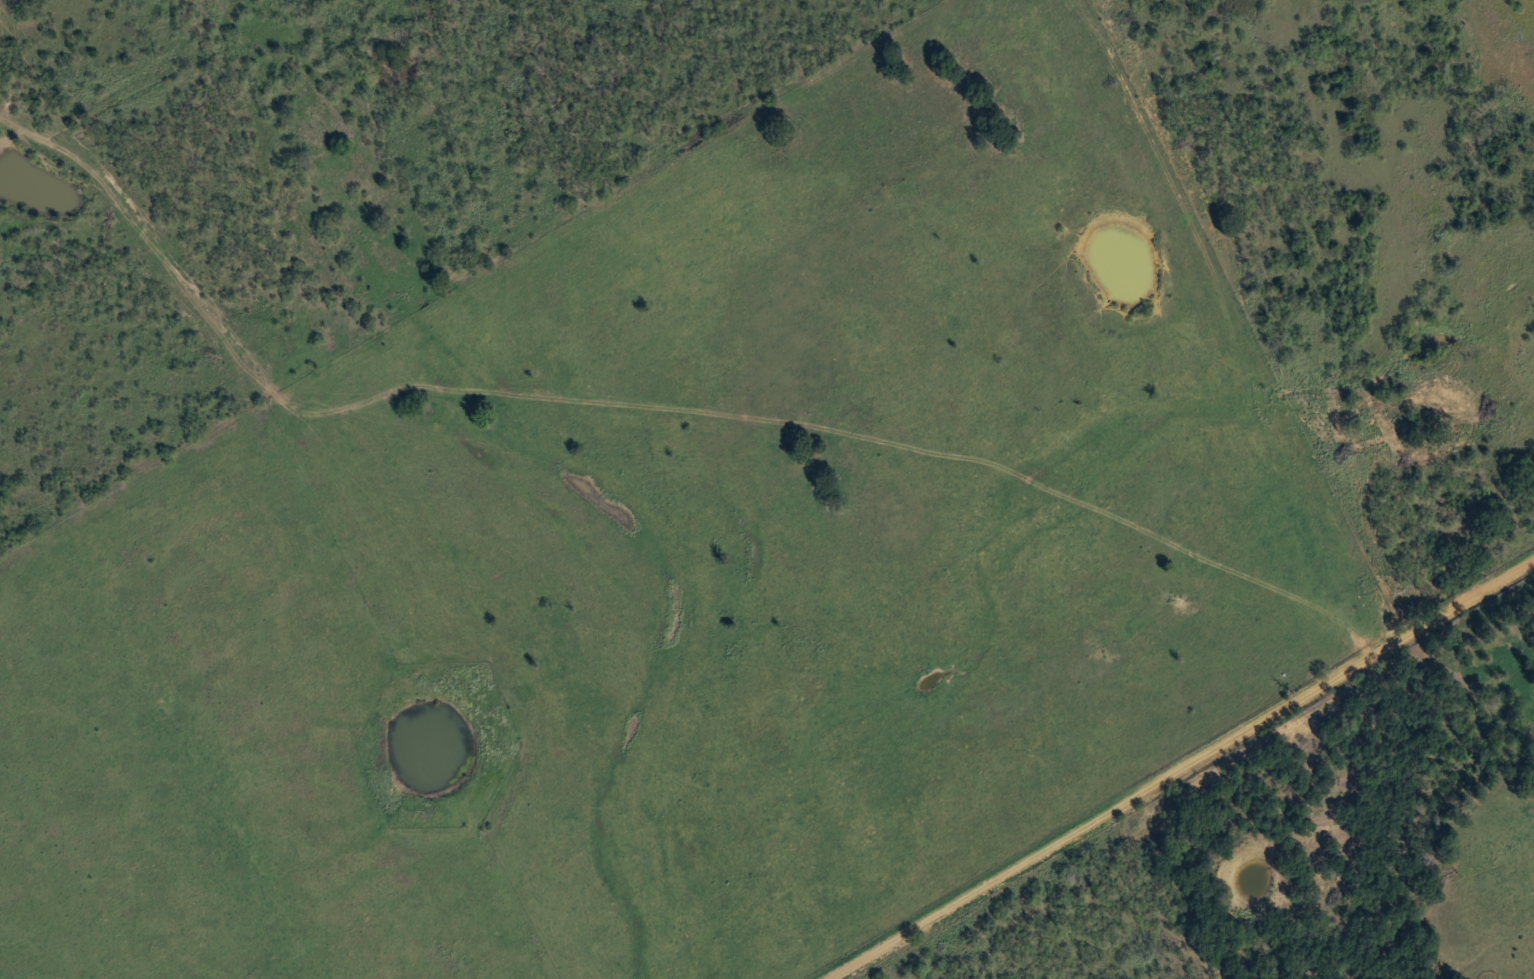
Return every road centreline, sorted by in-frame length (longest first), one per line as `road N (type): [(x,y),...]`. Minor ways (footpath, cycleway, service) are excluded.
road 1 (residential): [(813,978),(1533,551)]

